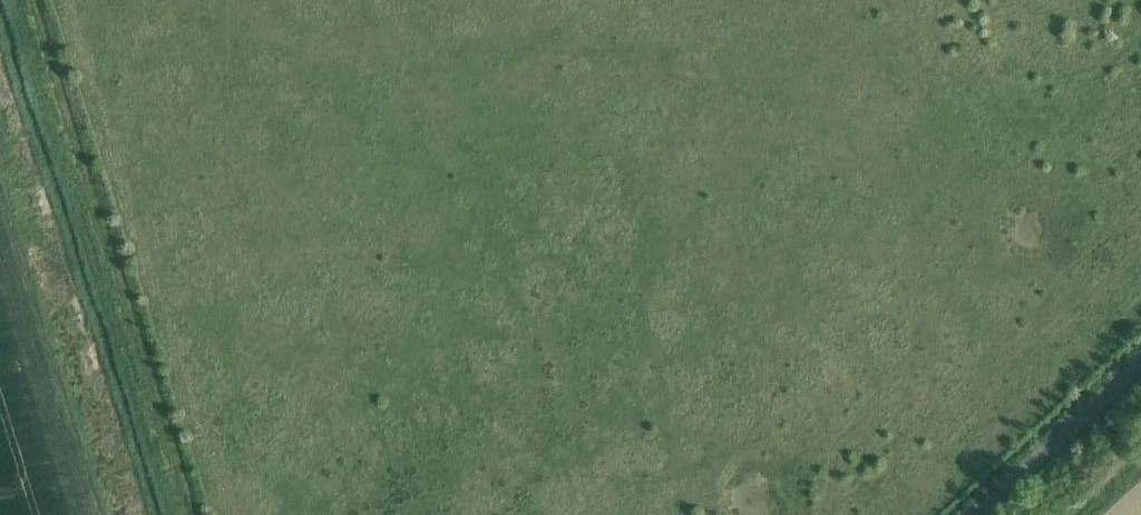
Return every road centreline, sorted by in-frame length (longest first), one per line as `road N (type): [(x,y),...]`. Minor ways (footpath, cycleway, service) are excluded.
road 1 (track): [(980,514),(1140,360)]

